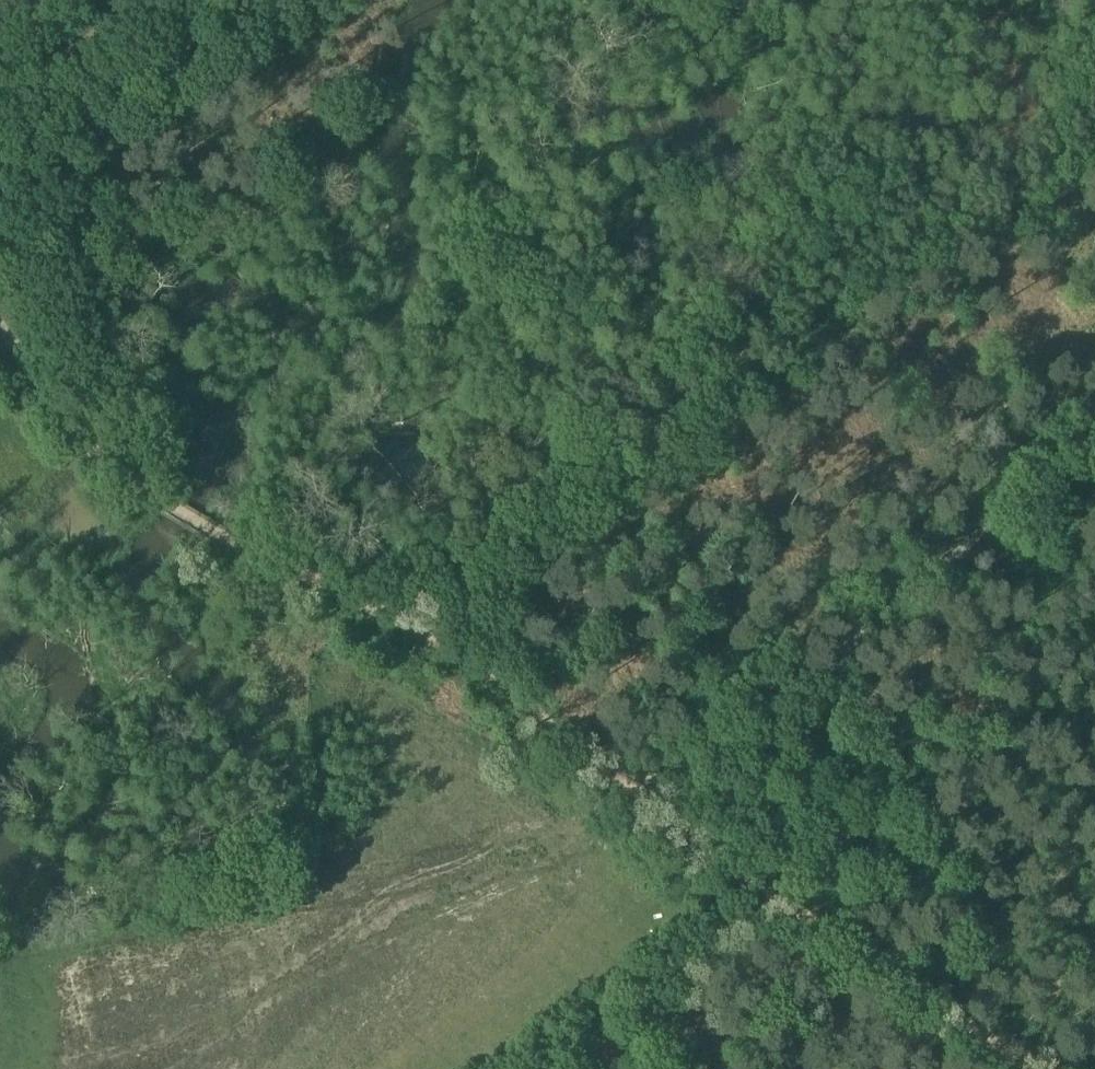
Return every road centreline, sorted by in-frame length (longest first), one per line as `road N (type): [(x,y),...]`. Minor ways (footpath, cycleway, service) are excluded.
road 1 (track): [(641,788),(474,657),(204,523)]
road 2 (track): [(1065,1068),(986,1030),(641,788)]
road 3 (track): [(164,498),(69,414),(0,331)]

